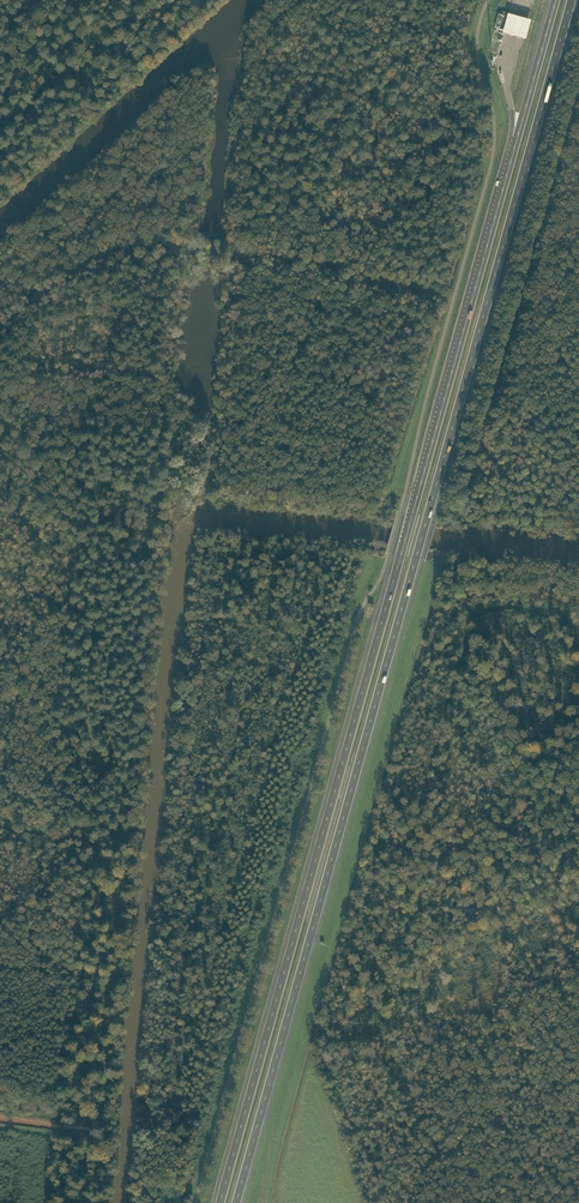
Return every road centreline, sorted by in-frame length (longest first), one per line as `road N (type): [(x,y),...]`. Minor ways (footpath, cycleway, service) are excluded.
road 1 (motorway): [(237,1202),(571,0)]
road 2 (motorway): [(517,138),(221,1202)]
road 3 (motorway): [(556,0),(517,138)]

